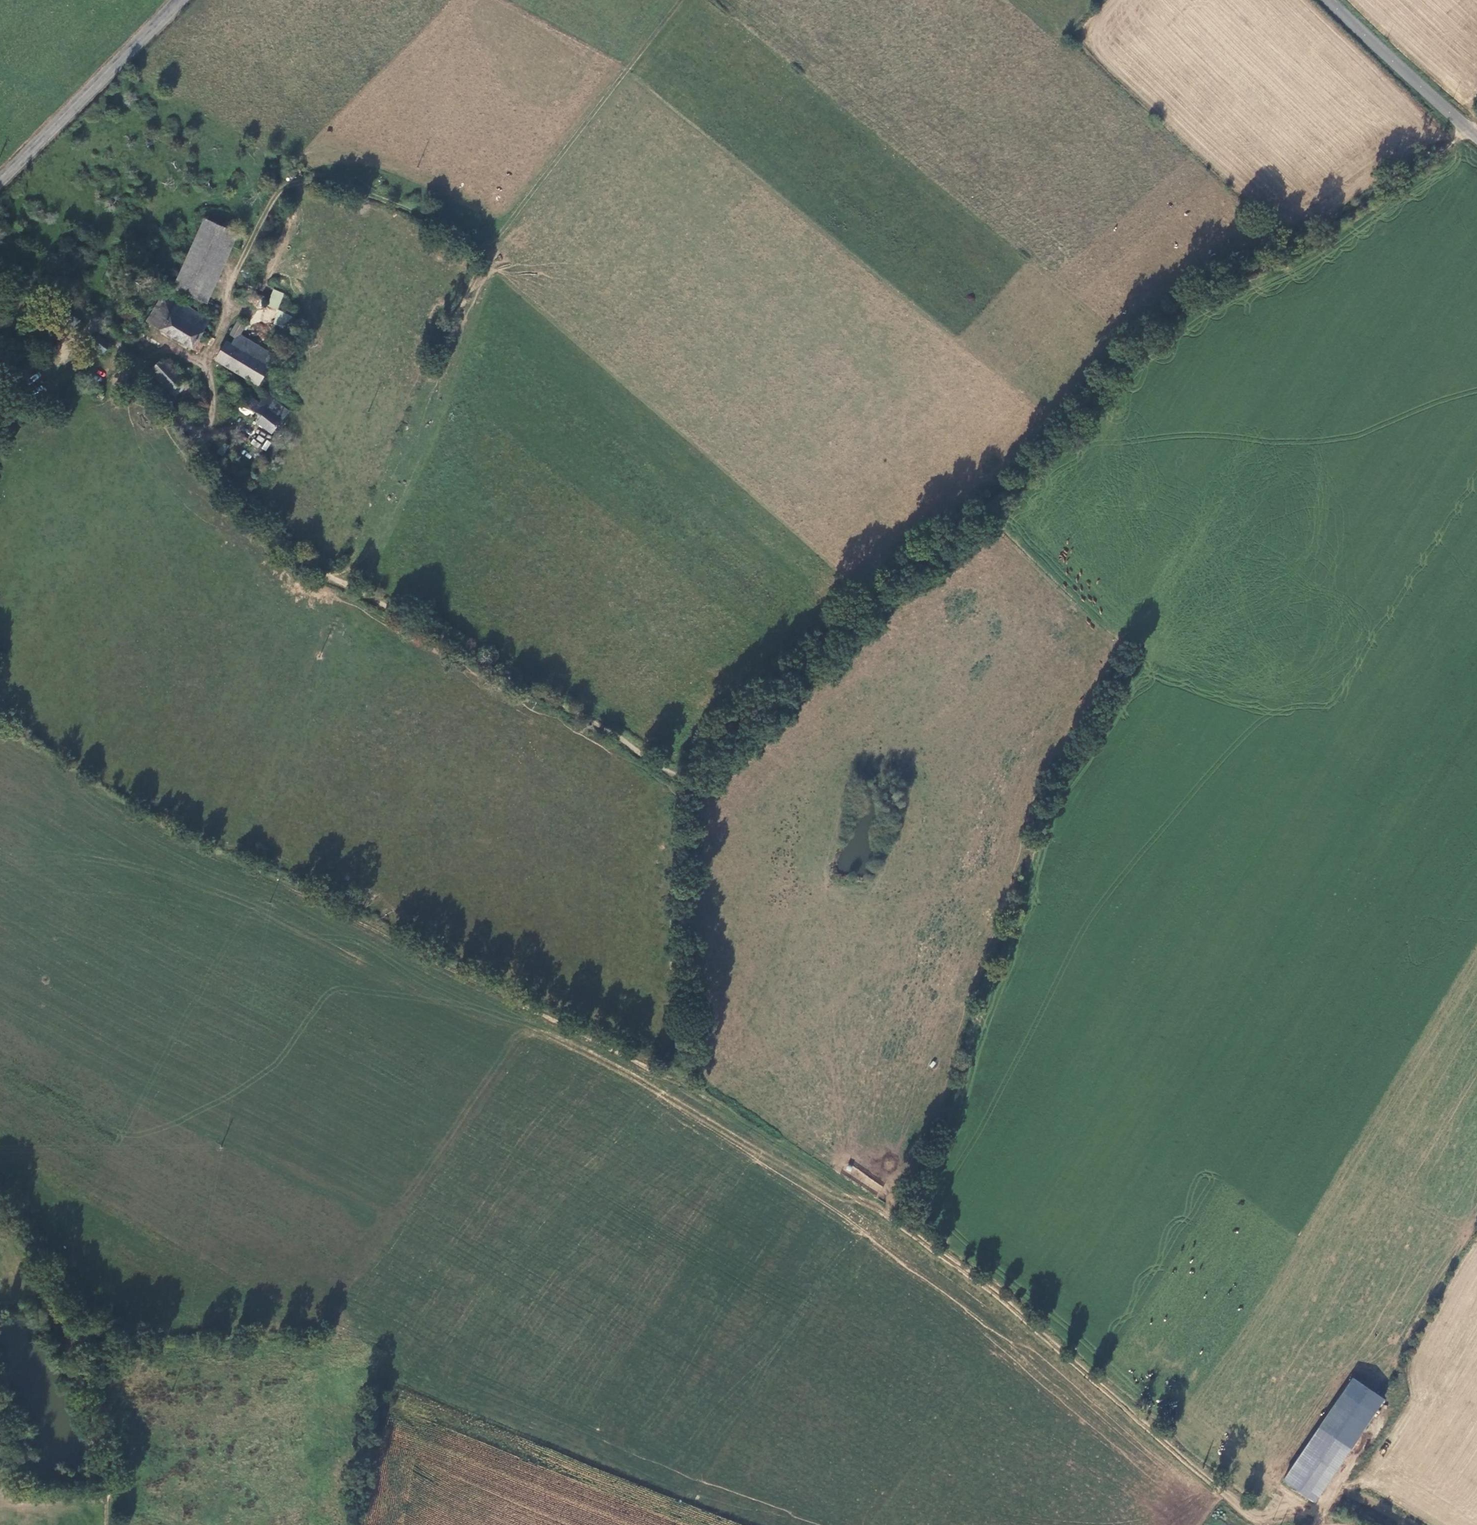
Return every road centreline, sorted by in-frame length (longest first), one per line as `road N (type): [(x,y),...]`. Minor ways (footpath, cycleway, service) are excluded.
road 1 (track): [(975,519),(688,776),(676,776),(599,726),(327,579),(196,450)]
road 2 (track): [(894,1228),(1256,1524)]
road 3 (tertiary): [(0,176),(183,0)]
road 4 (tertiary): [(1329,0),(1476,136)]

